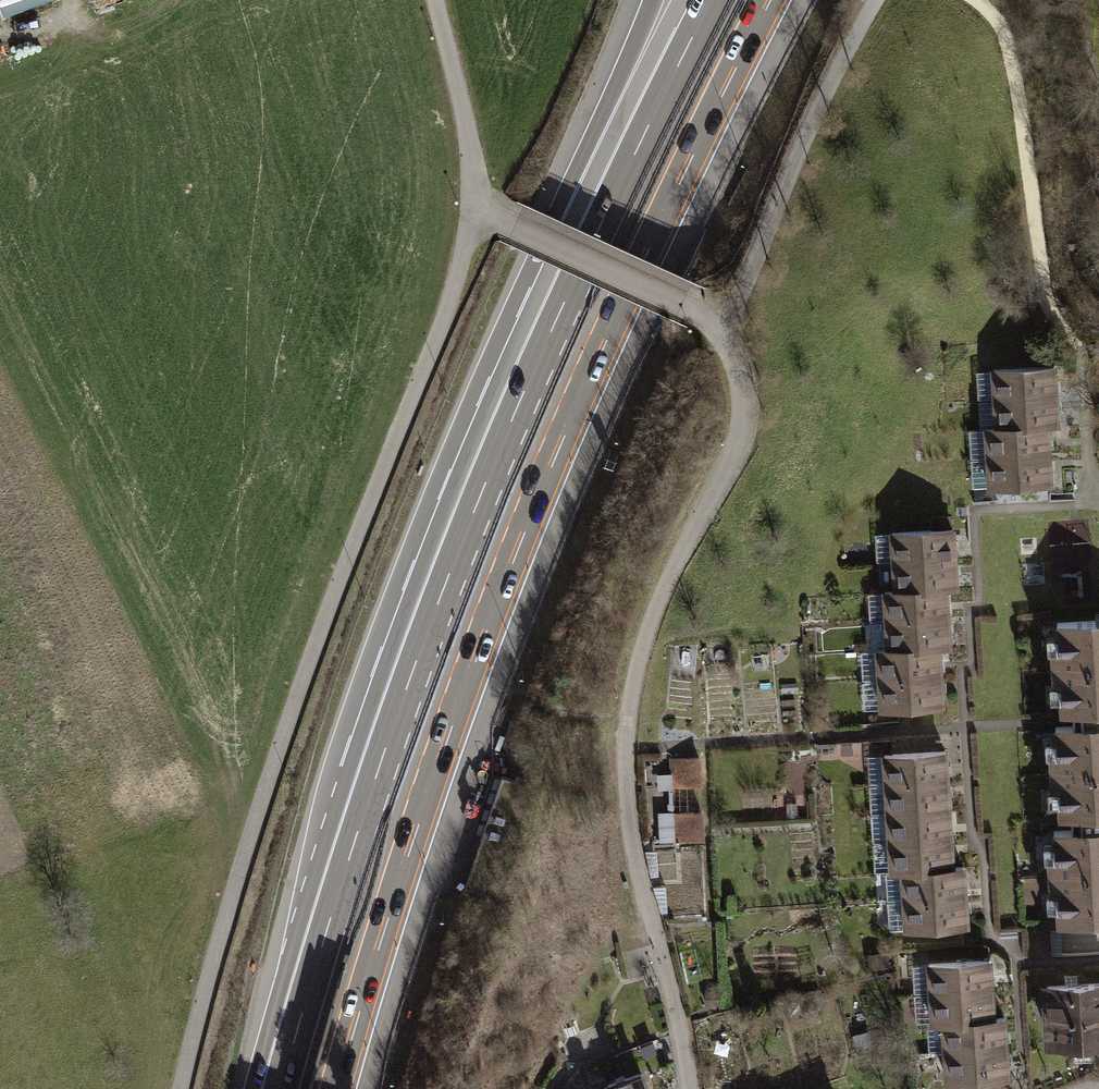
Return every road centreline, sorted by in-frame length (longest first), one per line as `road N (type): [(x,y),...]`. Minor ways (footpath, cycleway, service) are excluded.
road 1 (motorway): [(346,1088),(507,582),(614,333),(781,0)]
road 2 (track): [(180,1088),(252,833),(451,293),(471,210)]
road 3 (motorway): [(517,390),(368,781),(274,1088)]
road 4 (motorway): [(712,0),(517,390)]
road 5 (motorway): [(652,0),(575,178),(517,390)]
road 6 (residential): [(674,304),(501,224)]

